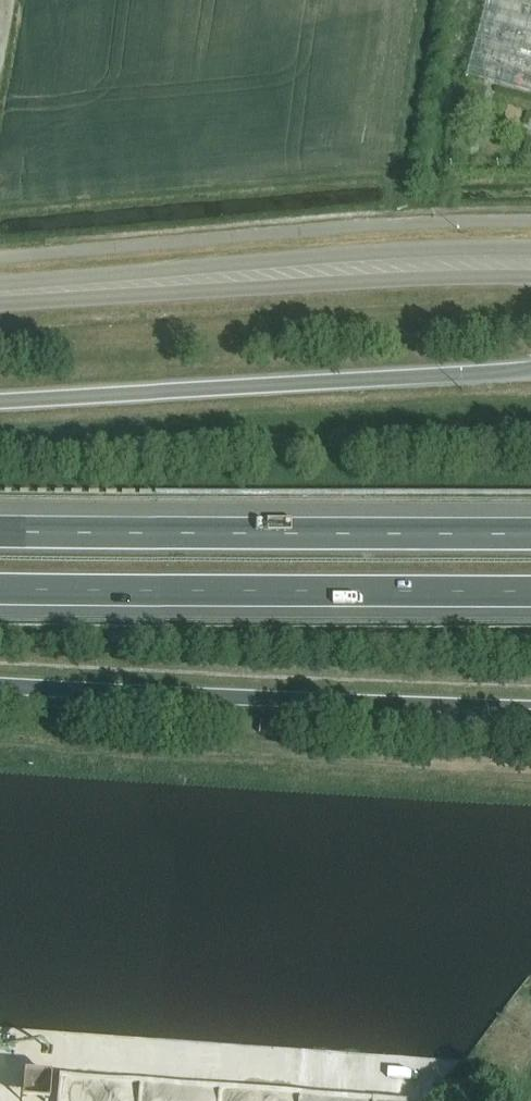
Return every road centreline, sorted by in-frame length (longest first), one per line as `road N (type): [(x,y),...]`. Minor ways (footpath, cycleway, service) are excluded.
road 1 (tertiary): [(530,262),(431,260),(0,294)]
road 2 (motorway): [(530,371),(0,402)]
road 3 (motorway): [(0,683),(530,708)]
road 4 (motorway): [(0,590),(530,592)]
road 5 (motorway): [(530,531),(0,531)]

